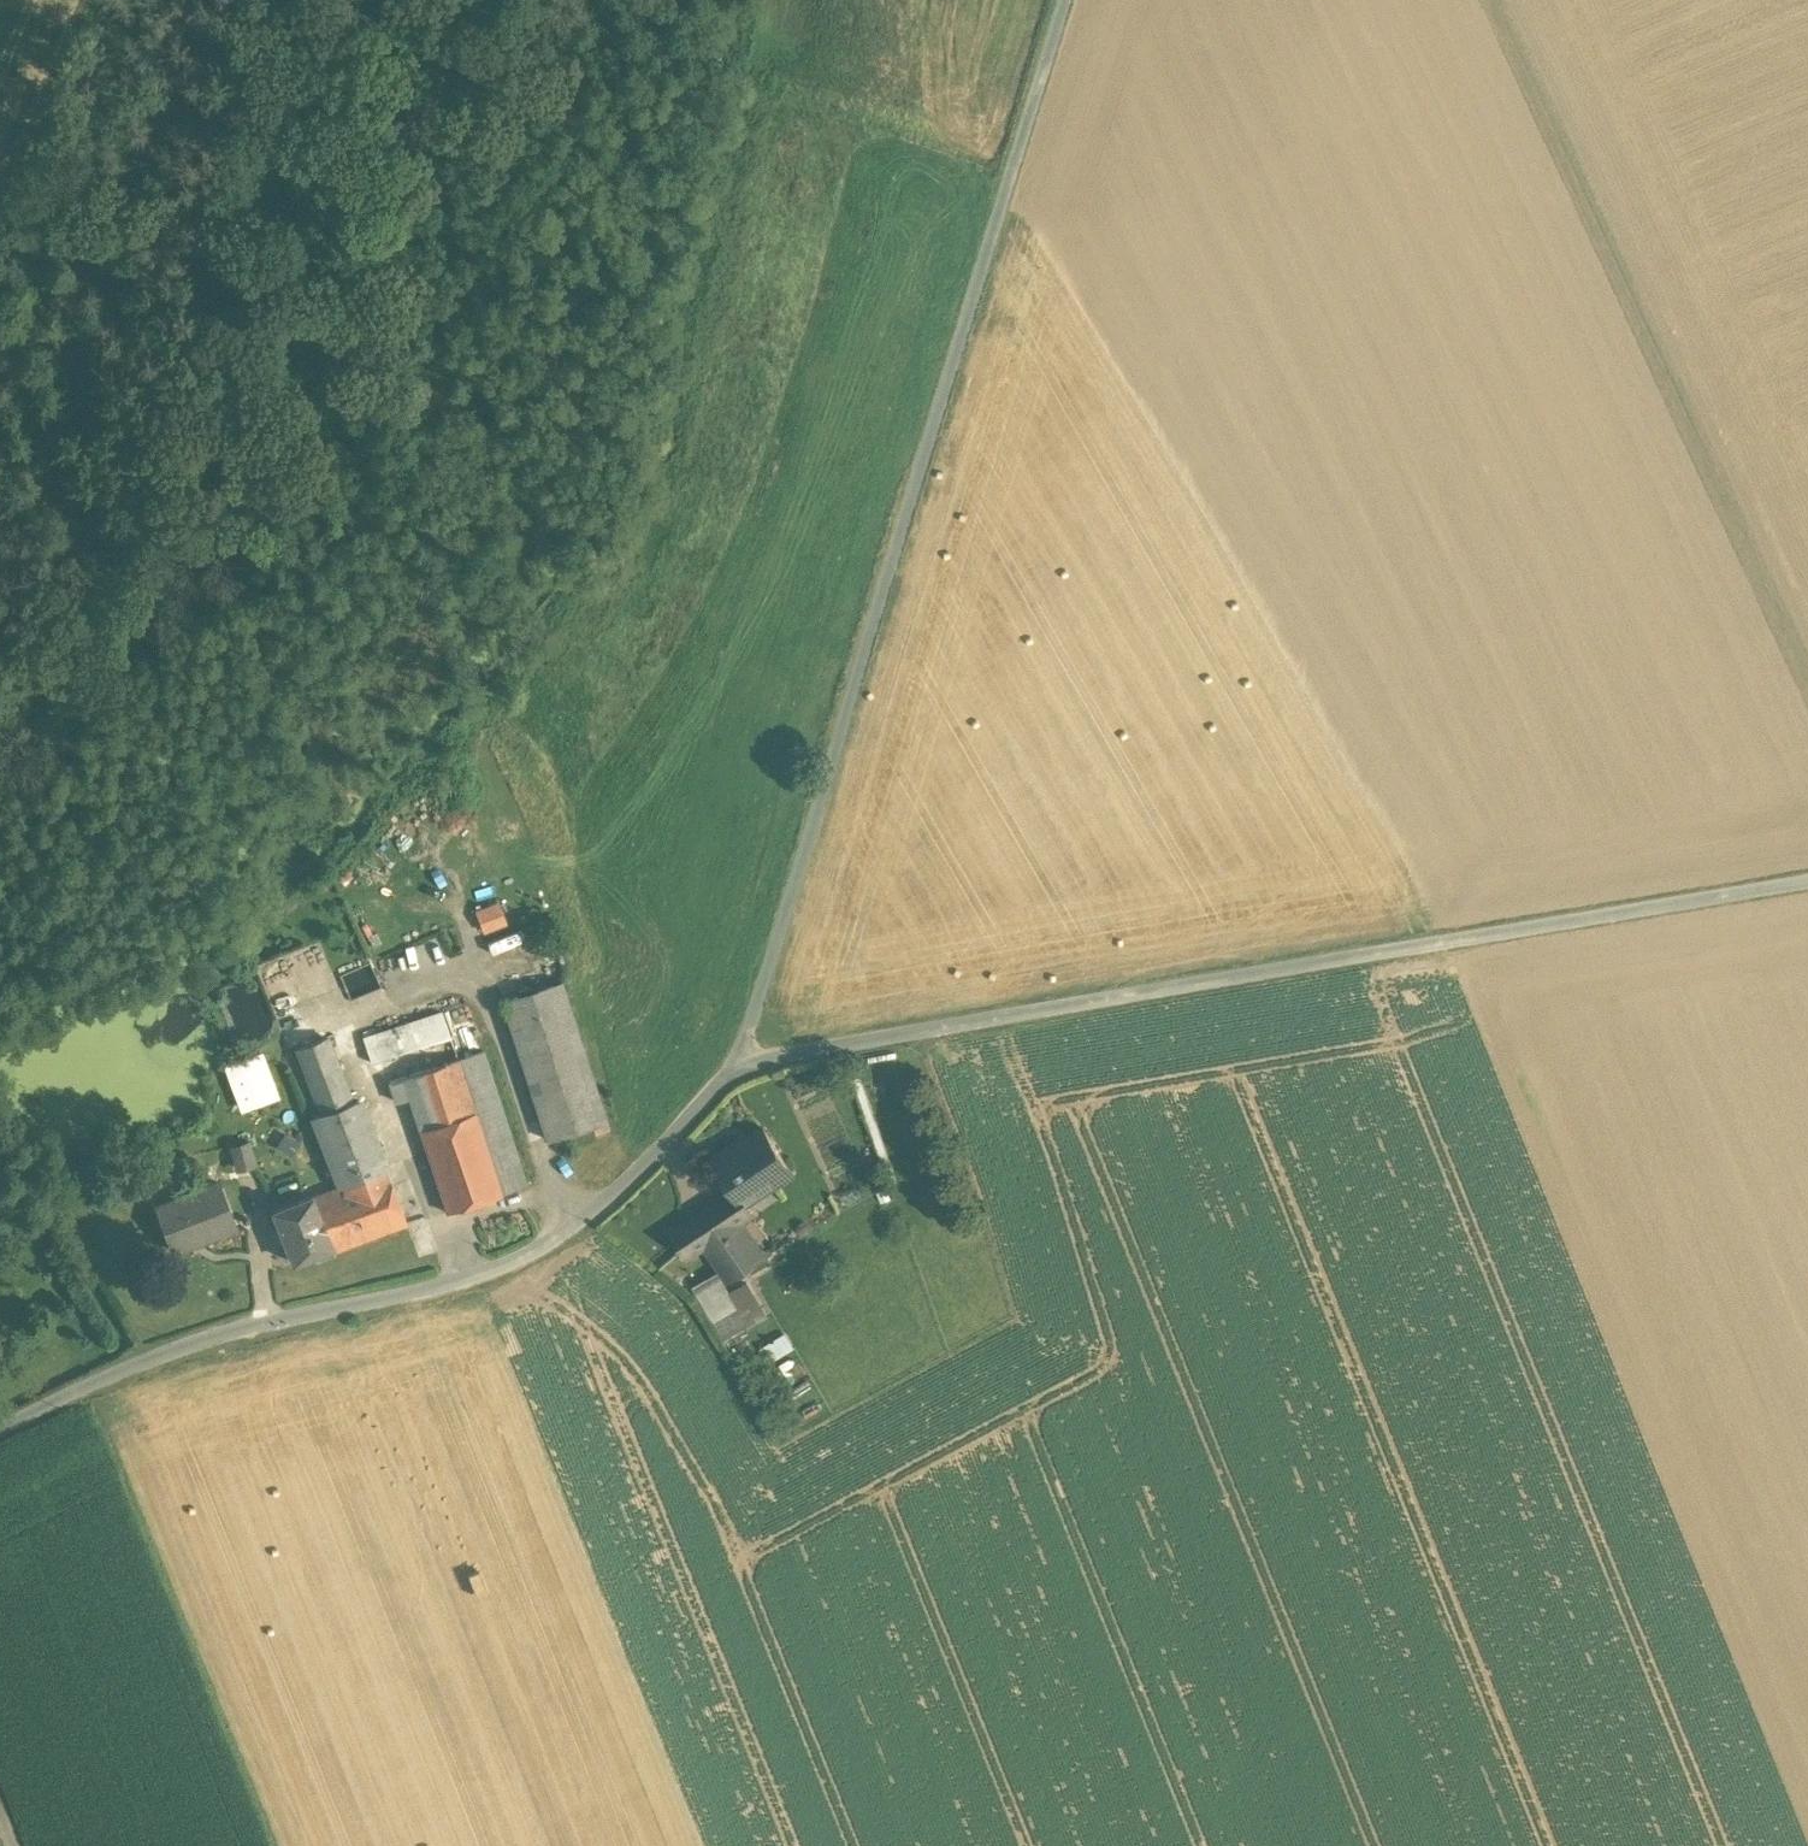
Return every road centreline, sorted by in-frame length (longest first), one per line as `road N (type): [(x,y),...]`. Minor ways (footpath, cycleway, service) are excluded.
road 1 (unclassified): [(1807,879),(789,1053),(732,1075),(585,1218),(455,1280),(149,1359),(0,1433)]
road 2 (track): [(732,1075),(1063,0)]
road 3 (track): [(1485,0),(1807,691)]
road 4 (track): [(80,0),(25,145),(0,190)]

